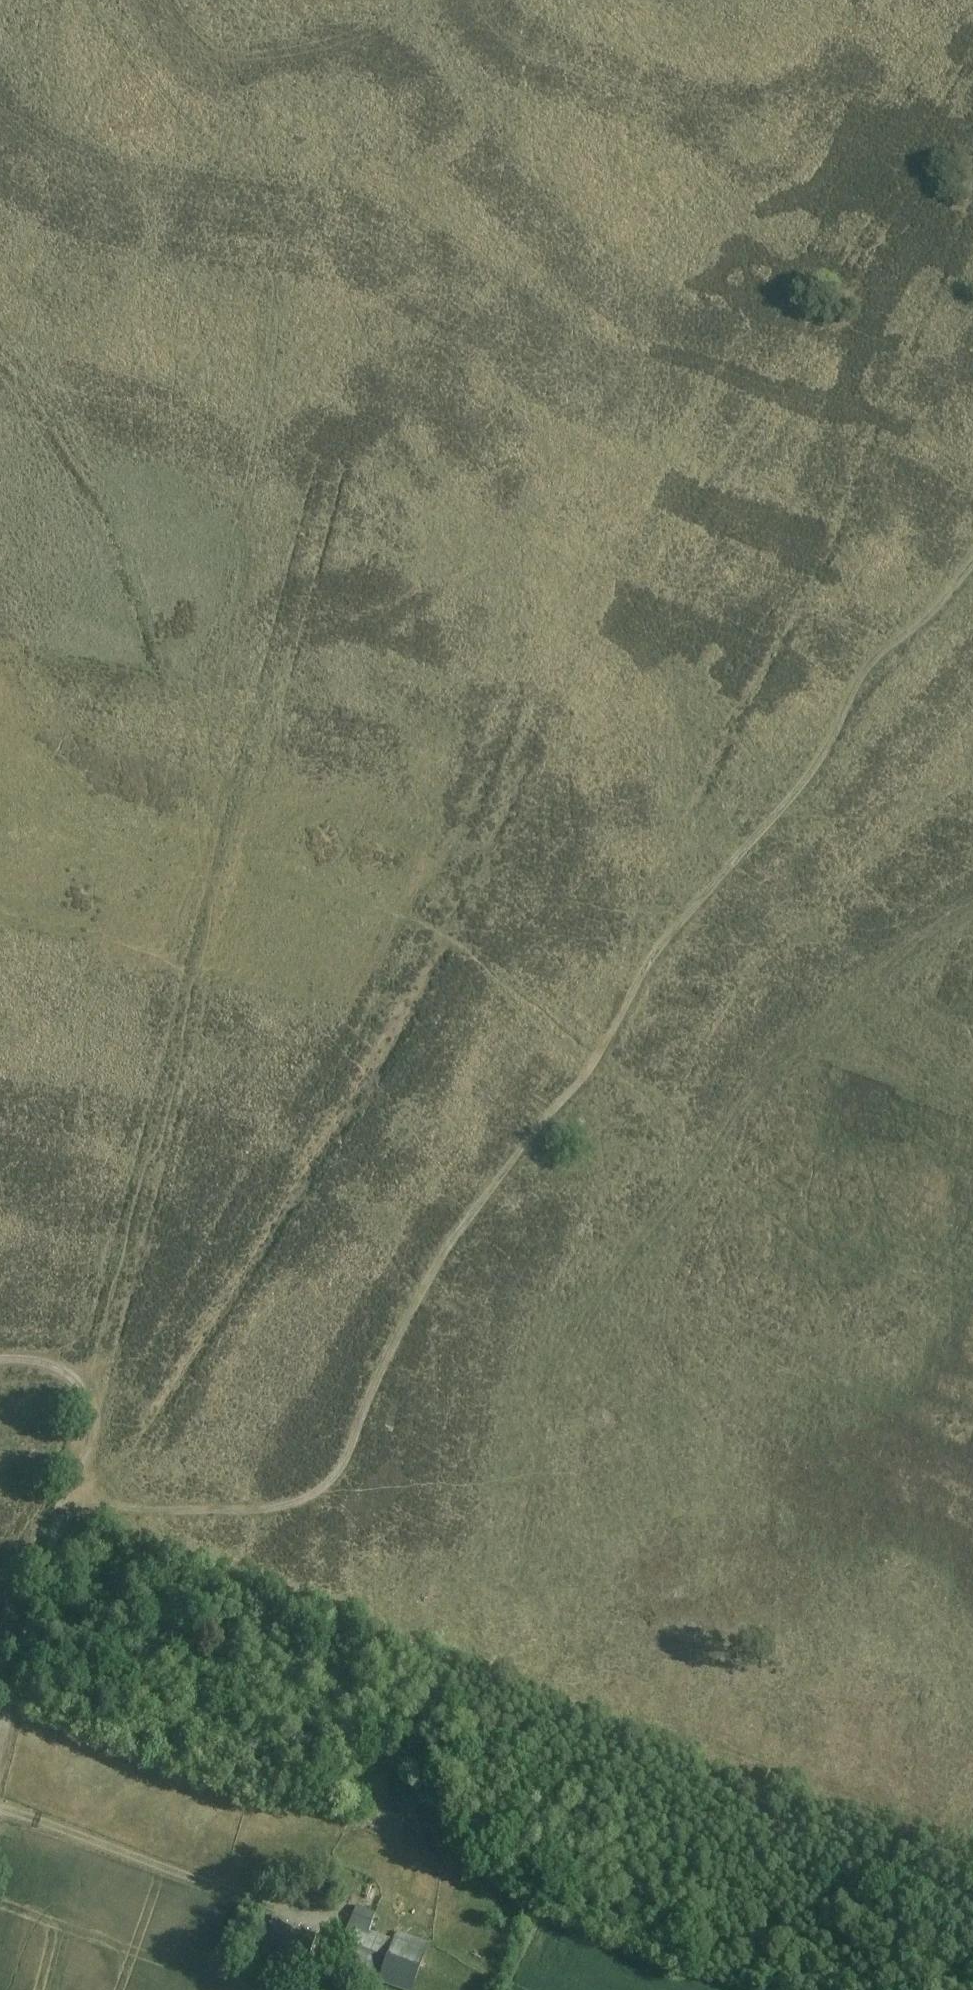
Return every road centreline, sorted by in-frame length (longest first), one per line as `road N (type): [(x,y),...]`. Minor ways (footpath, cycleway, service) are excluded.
road 1 (track): [(0,1735),(64,1499)]
road 2 (track): [(64,1499),(86,1413),(78,1383),(46,1362),(0,1362)]

